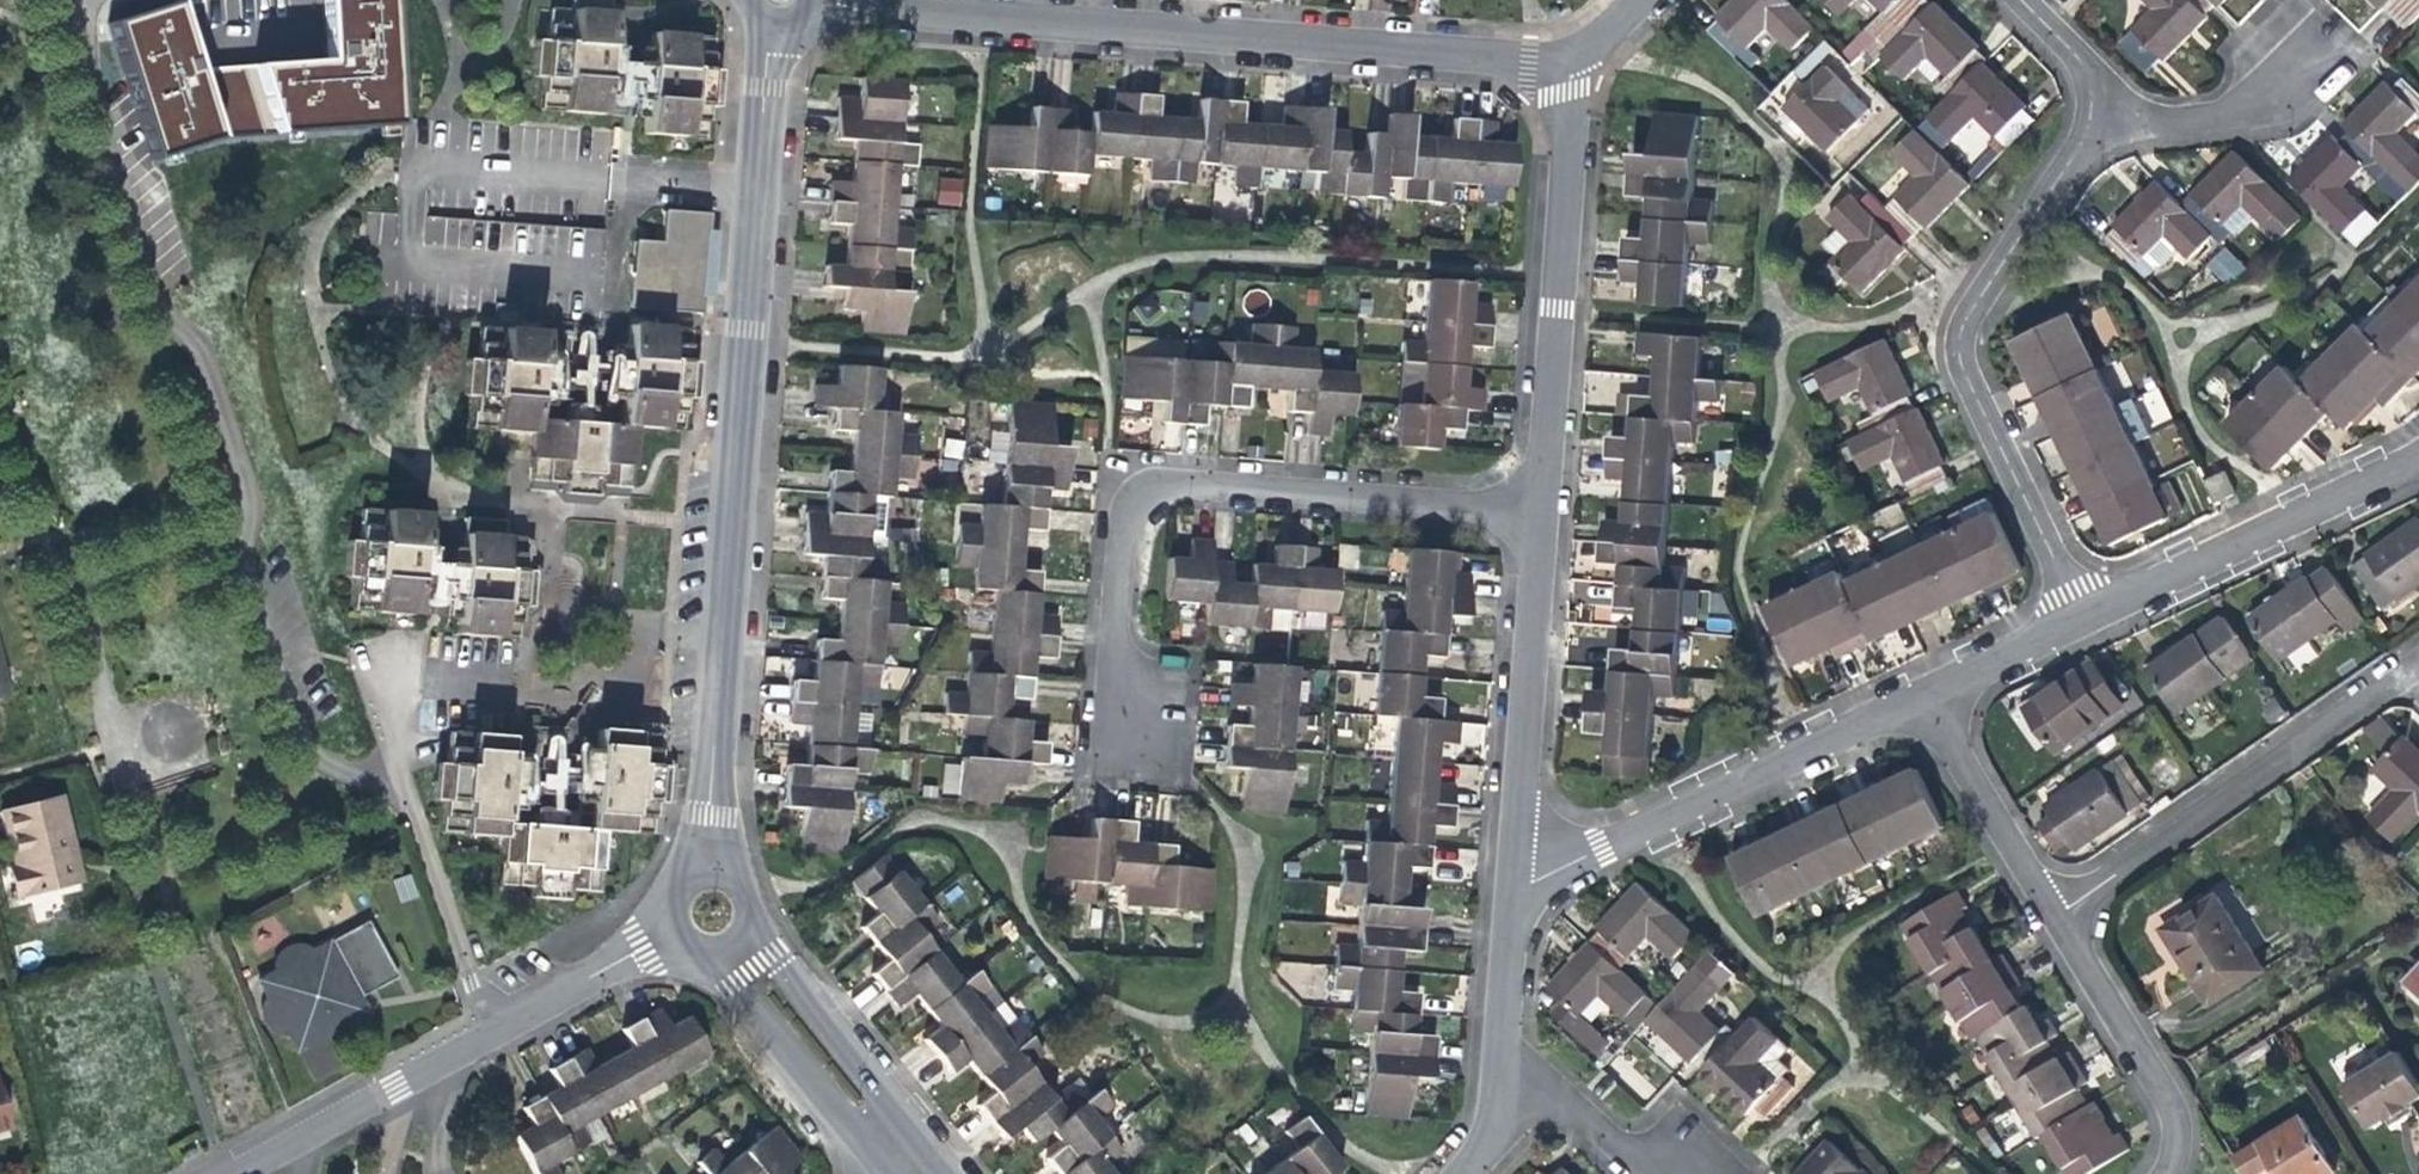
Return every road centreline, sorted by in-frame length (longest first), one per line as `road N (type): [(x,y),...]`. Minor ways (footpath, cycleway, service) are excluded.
road 1 (tertiary): [(709,863),(768,23)]
road 2 (residential): [(1567,55),(1528,60),(809,4)]
road 3 (residential): [(1538,517),(1152,491),(1122,521),(1113,608),(1115,661),(1131,719)]
road 4 (residential): [(2080,619),(1957,352),(1964,317),(2082,138),(2089,116)]
road 5 (residential): [(220,1173),(668,933)]
road 6 (residential): [(1567,55),(1538,517)]
road 7 (residential): [(1510,890),(1919,696)]
road 8 (residential): [(2052,917),(2393,680)]
road 9 (residential): [(2080,619),(2418,456)]
road 10 (residential): [(1538,517),(1510,890)]
road 11 (tertiary): [(933,1155),(772,956),(751,919)]
road 12 (residential): [(2168,1173),(2178,1141),(2172,1111),(2052,917)]
road 13 (tertiary): [(700,954),(882,1173)]
road 14 (residential): [(2089,116),(2166,124),(2235,111),(2284,91),(2328,51)]
road 15 (residential): [(2052,917),(1919,696)]
road 16 (residential): [(1683,1172),(1631,1154),(1500,1061)]
road 17 (residential): [(1919,696),(2080,619)]
road 18 (residential): [(1510,890),(1500,1061)]
road 19 (residential): [(2089,116),(2091,96),(2075,58),(2016,0)]
road 20 (residential): [(1500,1061),(1490,1120),(1456,1173)]

